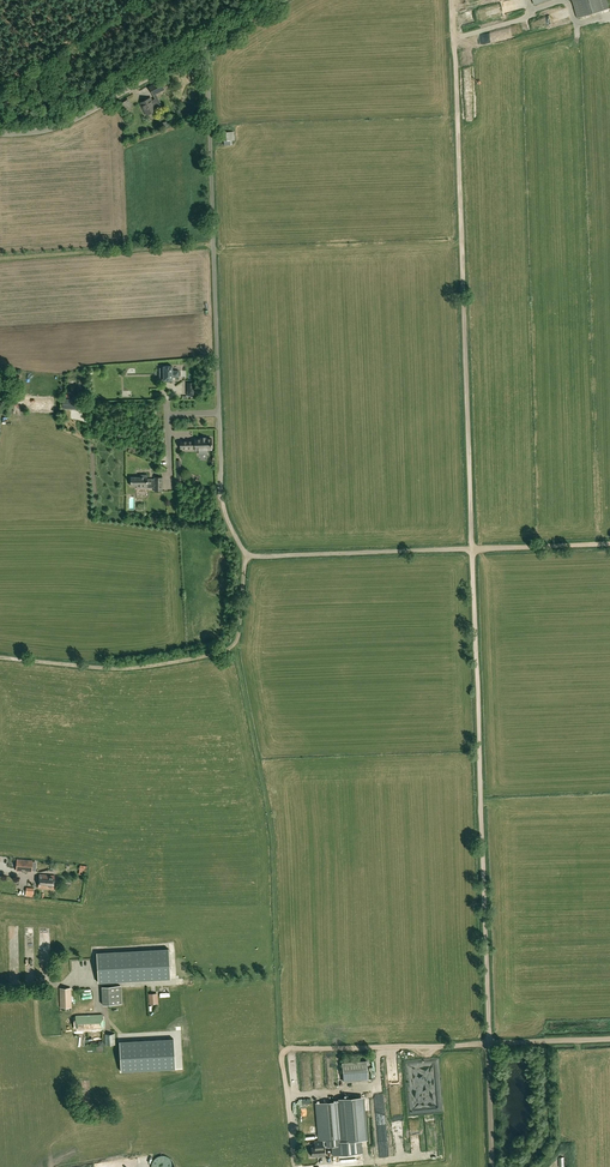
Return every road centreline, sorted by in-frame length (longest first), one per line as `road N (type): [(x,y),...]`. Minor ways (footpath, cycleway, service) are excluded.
road 1 (track): [(472,549),(451,0)]
road 2 (track): [(489,1042),(472,549)]
road 3 (unclassified): [(221,495),(207,43)]
road 4 (track): [(284,1053),(267,819),(234,644)]
road 5 (track): [(234,644),(122,669),(0,657)]
road 6 (unclassified): [(0,134),(55,128),(207,43)]
road 7 (track): [(245,558),(472,549)]
road 8 (track): [(0,259),(213,242)]
road 9 (track): [(284,1053),(489,1042)]
road 10 (track): [(472,549),(609,545)]
road 11 (track): [(492,1166),(489,1042)]
road 12 (track): [(489,1042),(609,1040)]

